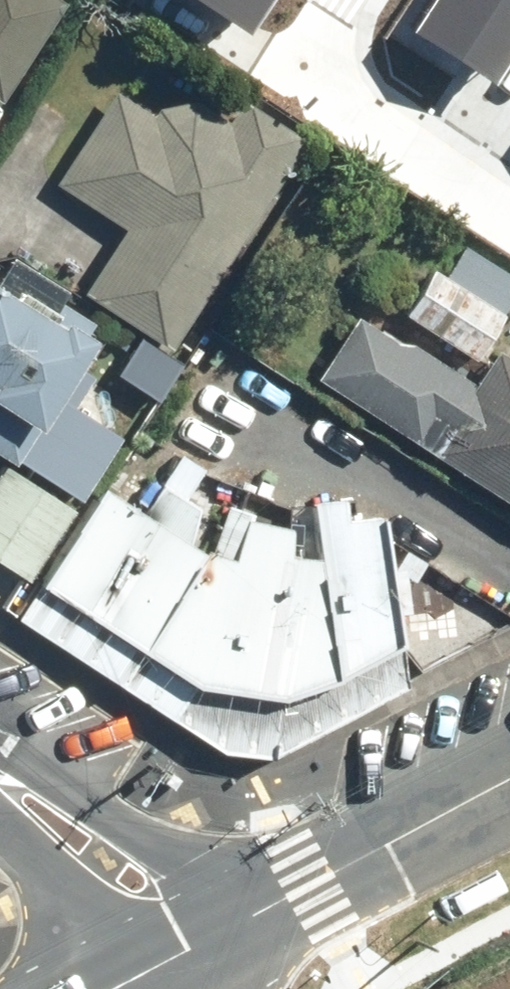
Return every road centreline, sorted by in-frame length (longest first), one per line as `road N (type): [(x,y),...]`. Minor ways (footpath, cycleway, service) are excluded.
road 1 (tertiary): [(509,775),(202,940)]
road 2 (residential): [(509,201),(336,92),(326,46),(337,0)]
road 3 (tertiary): [(0,762),(66,787),(177,866),(202,940)]
road 4 (tertiary): [(202,940),(107,908),(27,841),(0,802)]

